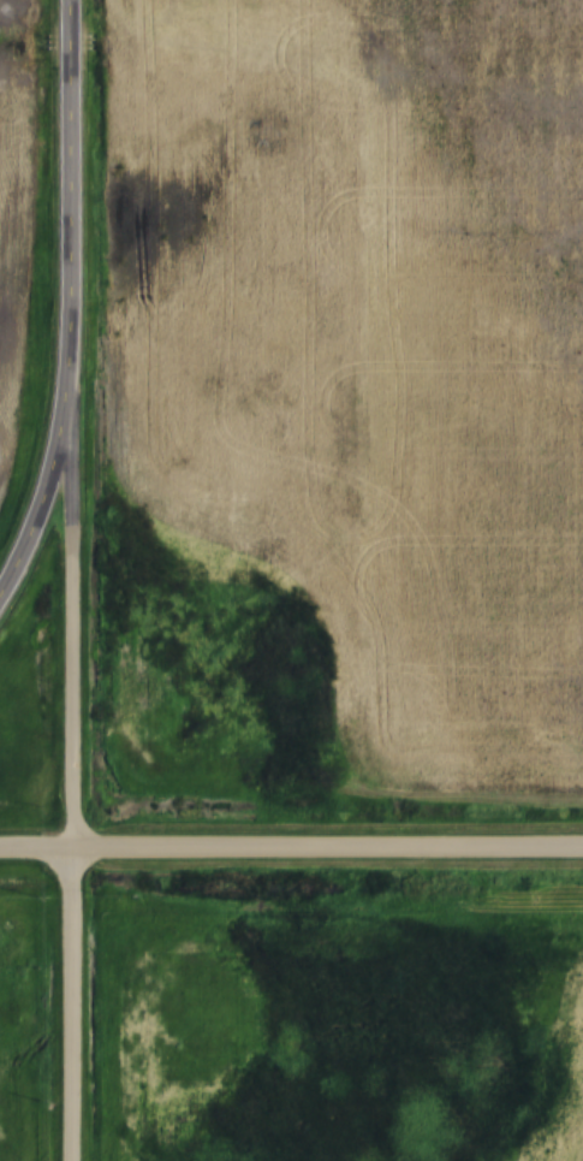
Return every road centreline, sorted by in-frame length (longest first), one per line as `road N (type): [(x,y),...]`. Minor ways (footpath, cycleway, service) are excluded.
road 1 (residential): [(582,845),(67,845)]
road 2 (residential): [(67,845),(71,386)]
road 3 (secondary): [(71,386),(69,0)]
road 4 (residential): [(68,1160),(67,845)]
road 5 (secondary): [(0,599),(50,488),(71,386)]

